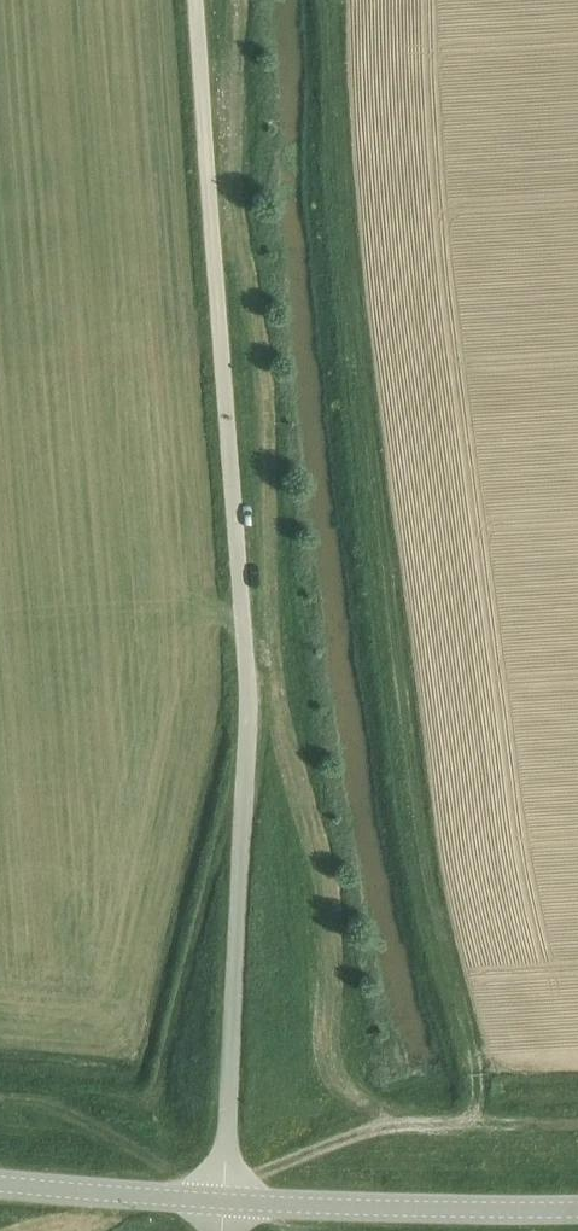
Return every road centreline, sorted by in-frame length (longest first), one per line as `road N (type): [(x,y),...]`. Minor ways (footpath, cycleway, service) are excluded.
road 1 (track): [(329,0),(346,262),(427,899),(478,1073),(478,1100),(468,1117),(452,1124),(409,1124),(332,1142),(225,1200),(224,1230)]
road 2 (unclassified): [(196,0),(250,753),(225,1200)]
road 3 (unclassified): [(577,1206),(225,1200)]
road 4 (unclassified): [(225,1200),(0,1181)]

